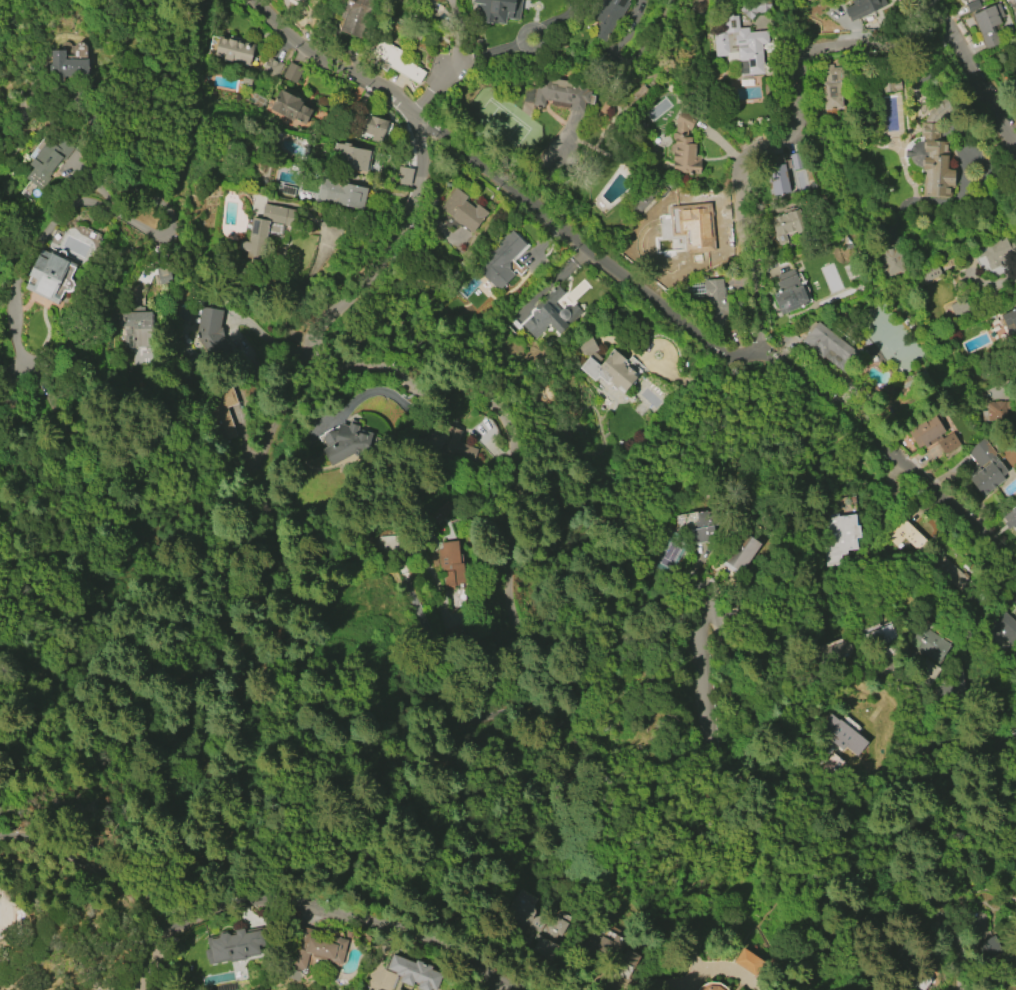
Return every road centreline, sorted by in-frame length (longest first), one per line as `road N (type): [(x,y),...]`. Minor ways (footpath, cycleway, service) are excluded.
road 1 (residential): [(1015,595),(944,503),(868,430),(761,351),(743,362),(729,358),(419,119),(295,45),(252,0)]
road 2 (residential): [(419,119),(410,211),(322,331),(326,357),(460,393),(499,417),(515,446),(518,566),(531,597),(564,605),(599,566),(659,580),(699,572),(704,582)]
road 3 (residential): [(704,582),(699,694),(710,749),(800,766),(815,780),(846,876),(869,894),(895,892),(926,903),(953,945),(962,989)]
road 4 (residential): [(1015,729),(989,740),(961,773),(932,773),(923,764),(912,693),(872,664),(766,702),(748,690),(704,582)]
road 5 (residential): [(951,33),(800,53),(798,124),(749,167),(761,351)]
road 6 (residential): [(704,582),(653,599),(594,643),(576,675),(568,723),(462,713),(448,661),(407,585)]
road 7 (residential): [(173,927),(269,901),(353,901),(473,929)]
road 8 (residential): [(0,141),(34,115),(60,114),(78,124),(154,203),(166,220),(161,236)]
road 9 (residential): [(934,0),(1015,143)]
road 10 (residential): [(473,929),(523,949),(584,989)]

